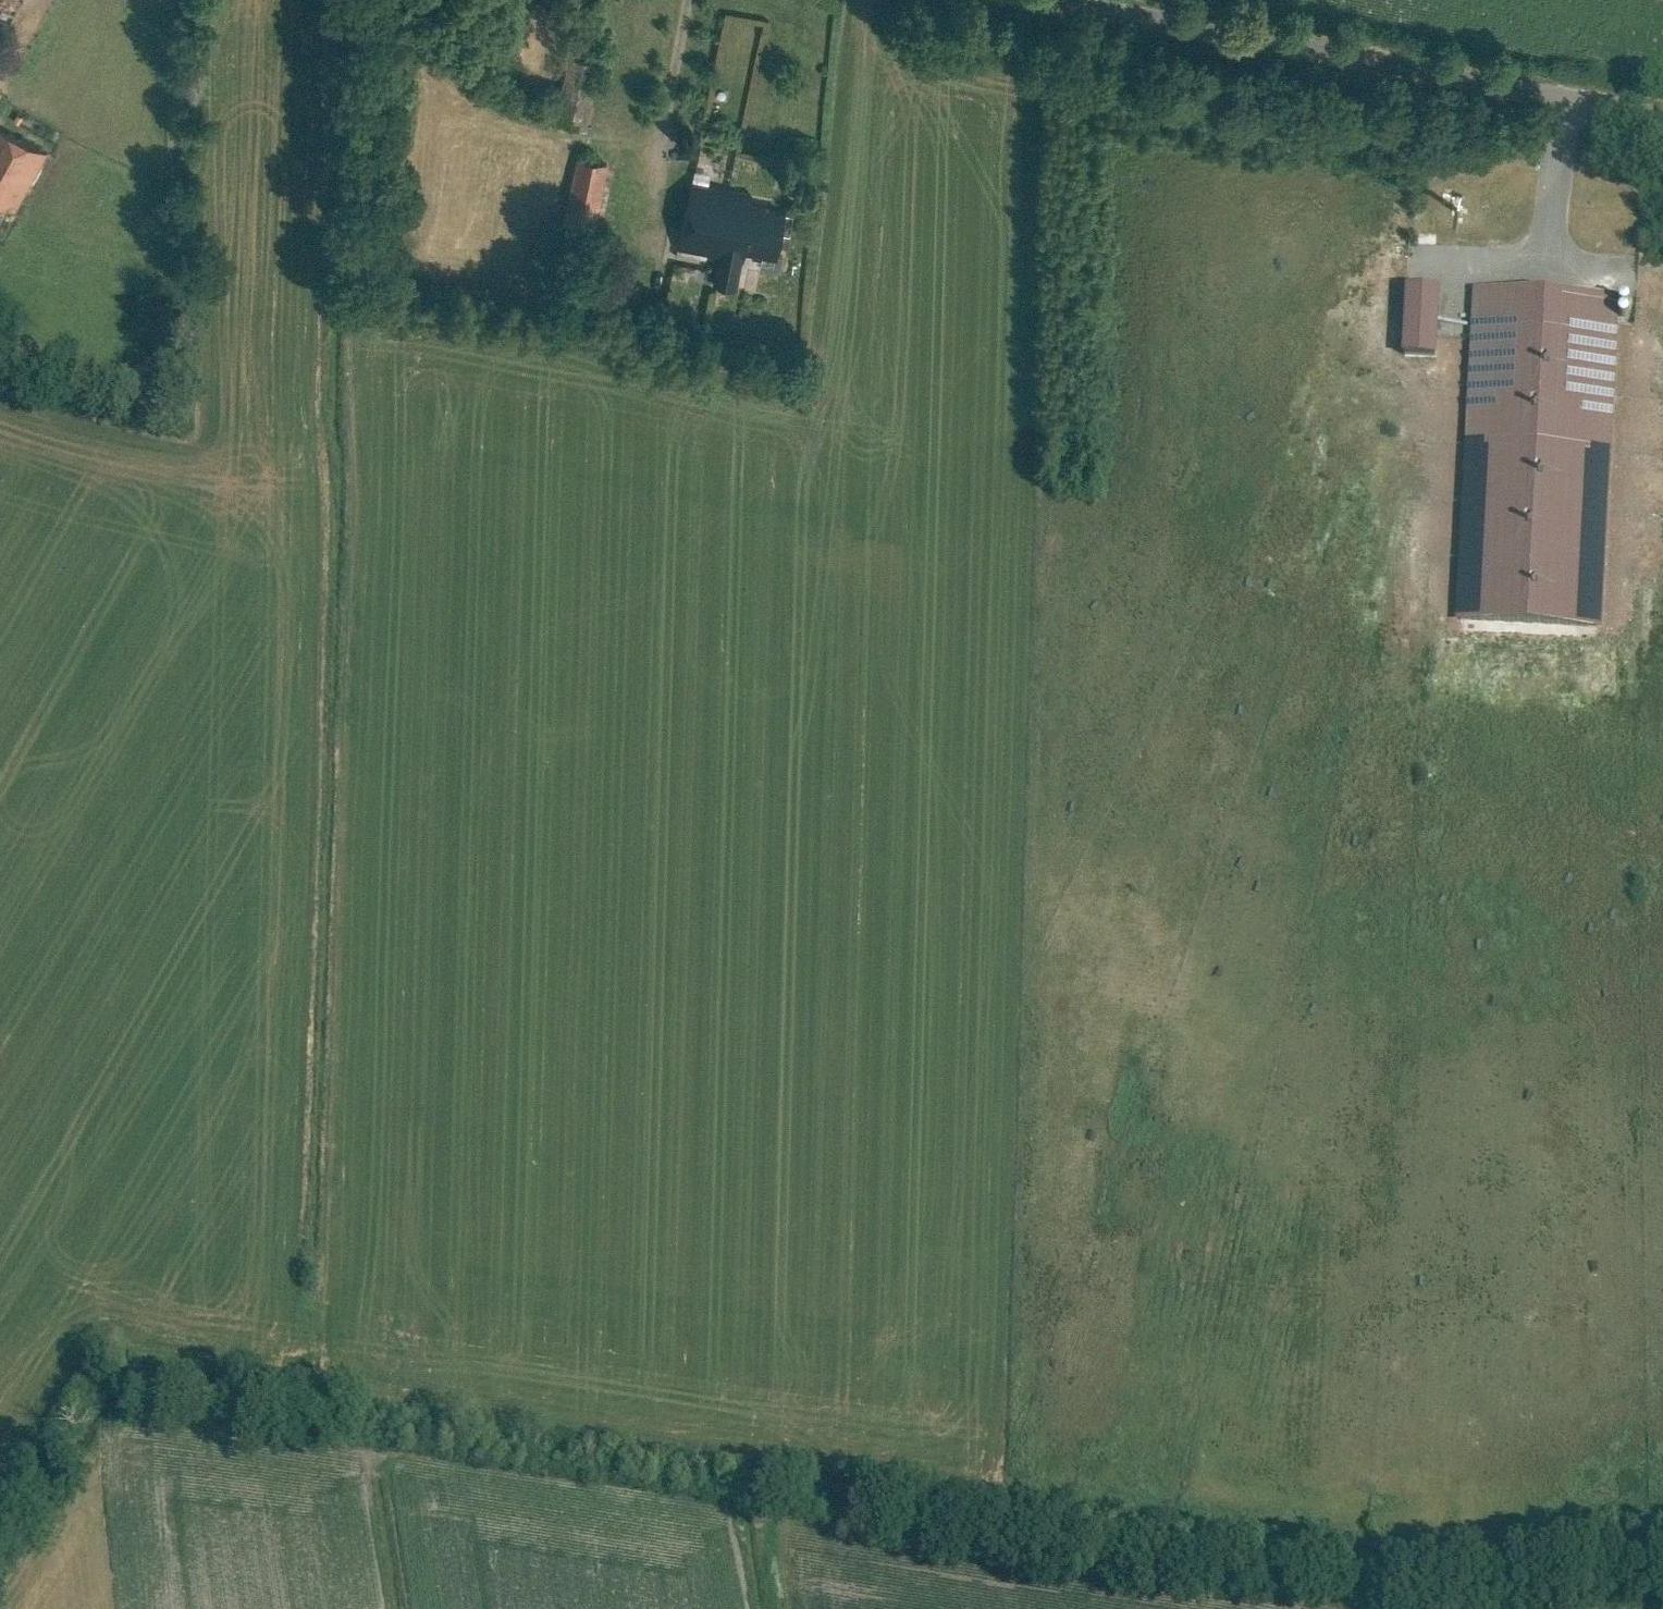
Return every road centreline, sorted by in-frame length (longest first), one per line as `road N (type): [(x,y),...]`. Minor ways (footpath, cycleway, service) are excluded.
road 1 (residential): [(1662,112),(1090,0)]

